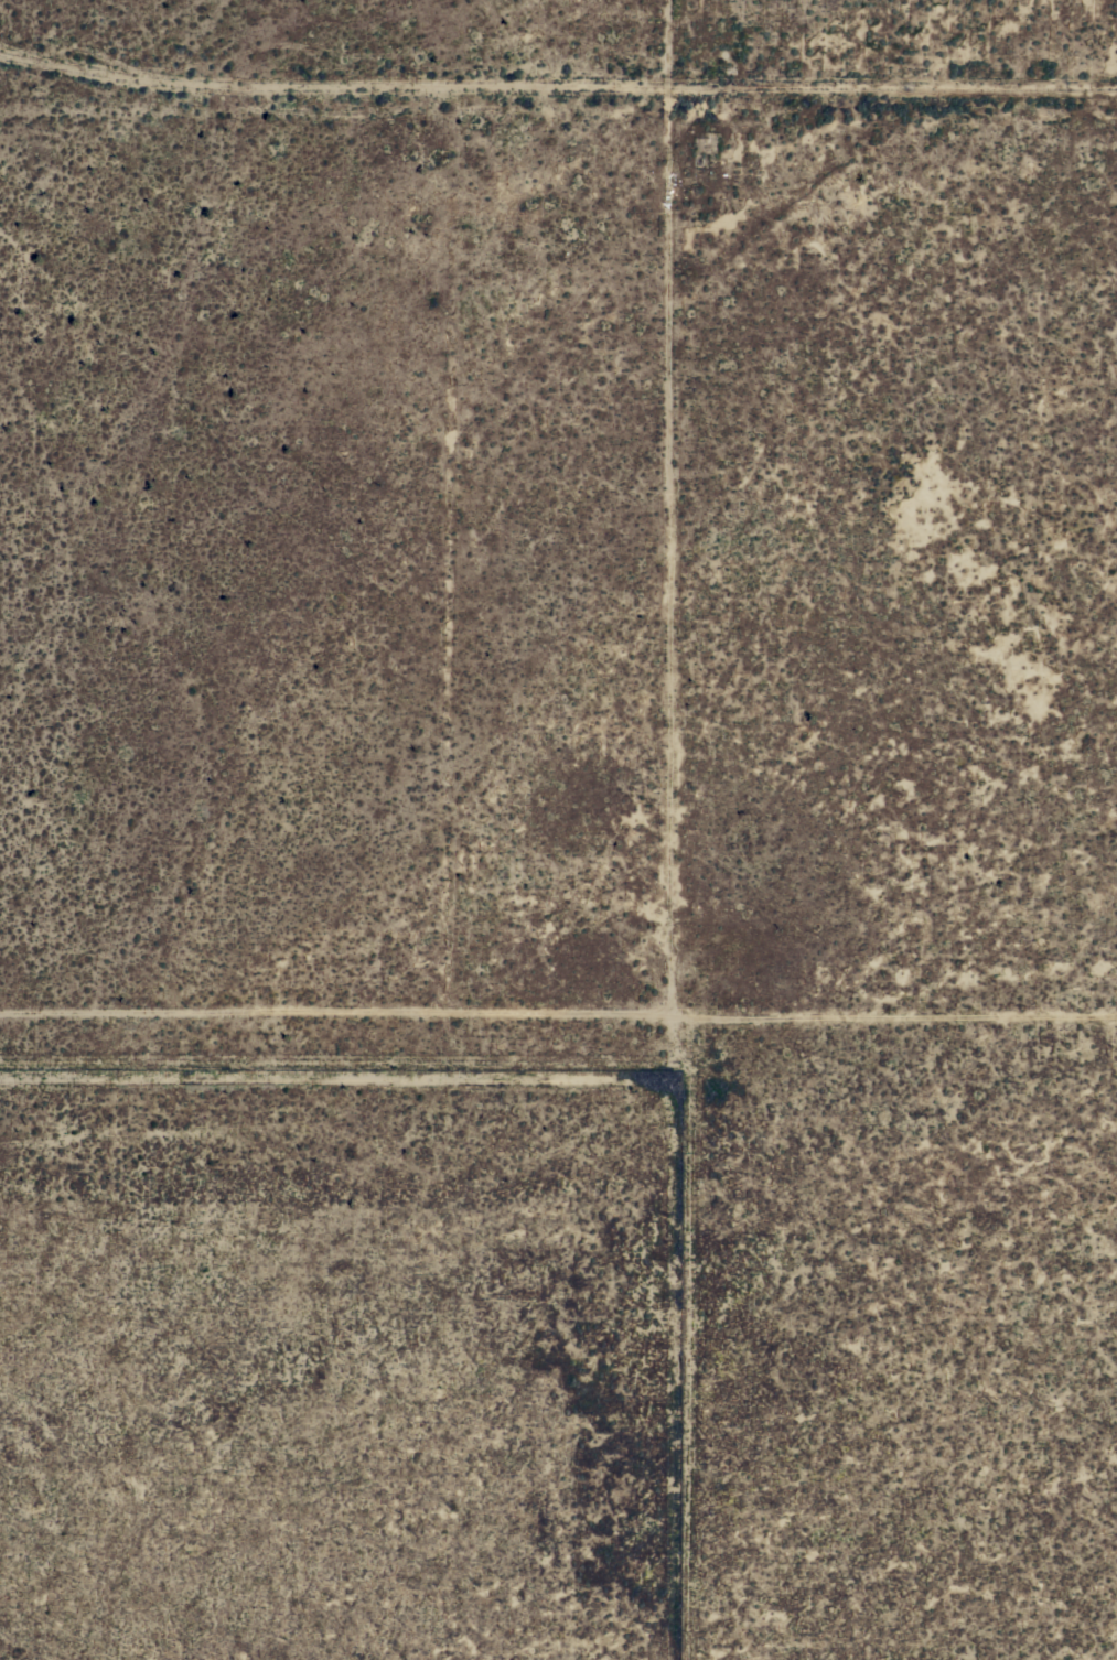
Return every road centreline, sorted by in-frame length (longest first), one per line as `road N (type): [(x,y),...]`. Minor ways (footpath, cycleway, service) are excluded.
road 1 (track): [(0,51),(213,90),(442,84),(1116,90)]
road 2 (track): [(681,1013),(0,1016)]

